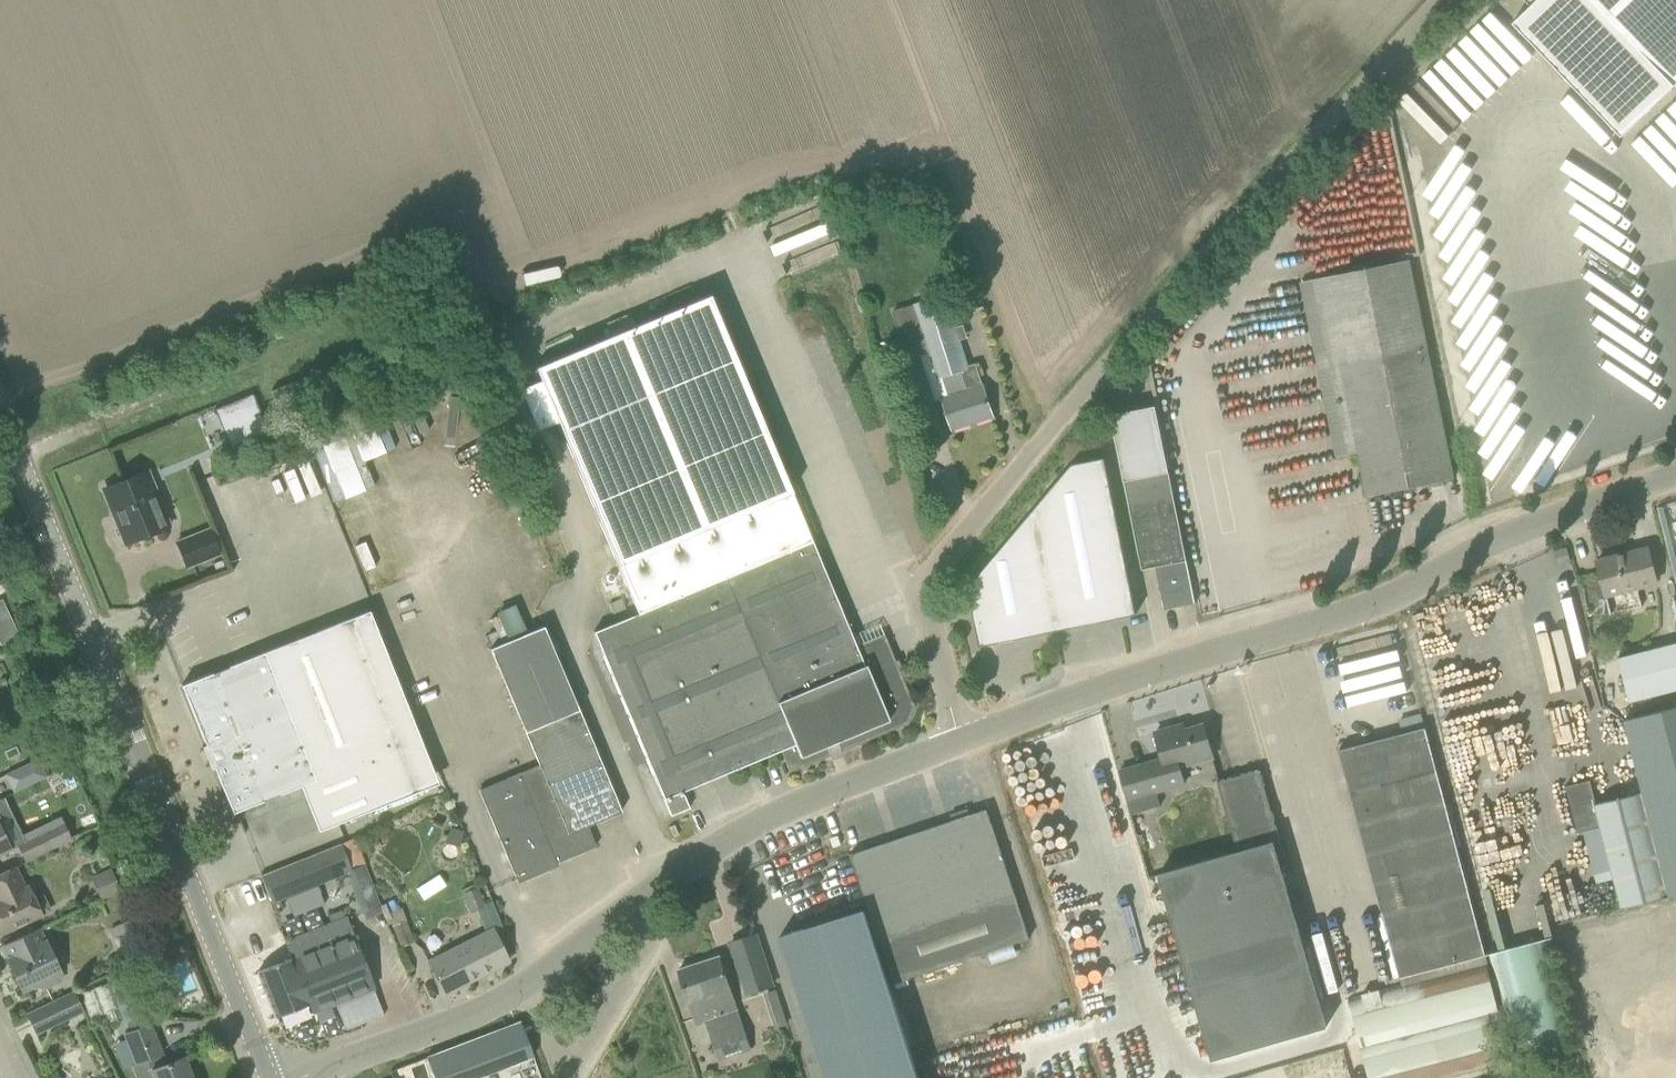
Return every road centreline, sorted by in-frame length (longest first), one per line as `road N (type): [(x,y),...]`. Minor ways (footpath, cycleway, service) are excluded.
road 1 (unclassified): [(961,742),(920,588),(1134,334),(1444,0)]
road 2 (unclassified): [(961,742),(1162,669),(1391,601),(1501,535),(1675,473)]
road 3 (unclassified): [(303,1077),(529,986),(781,811),(961,742)]
road 4 (tertiary): [(269,1077),(0,411)]

